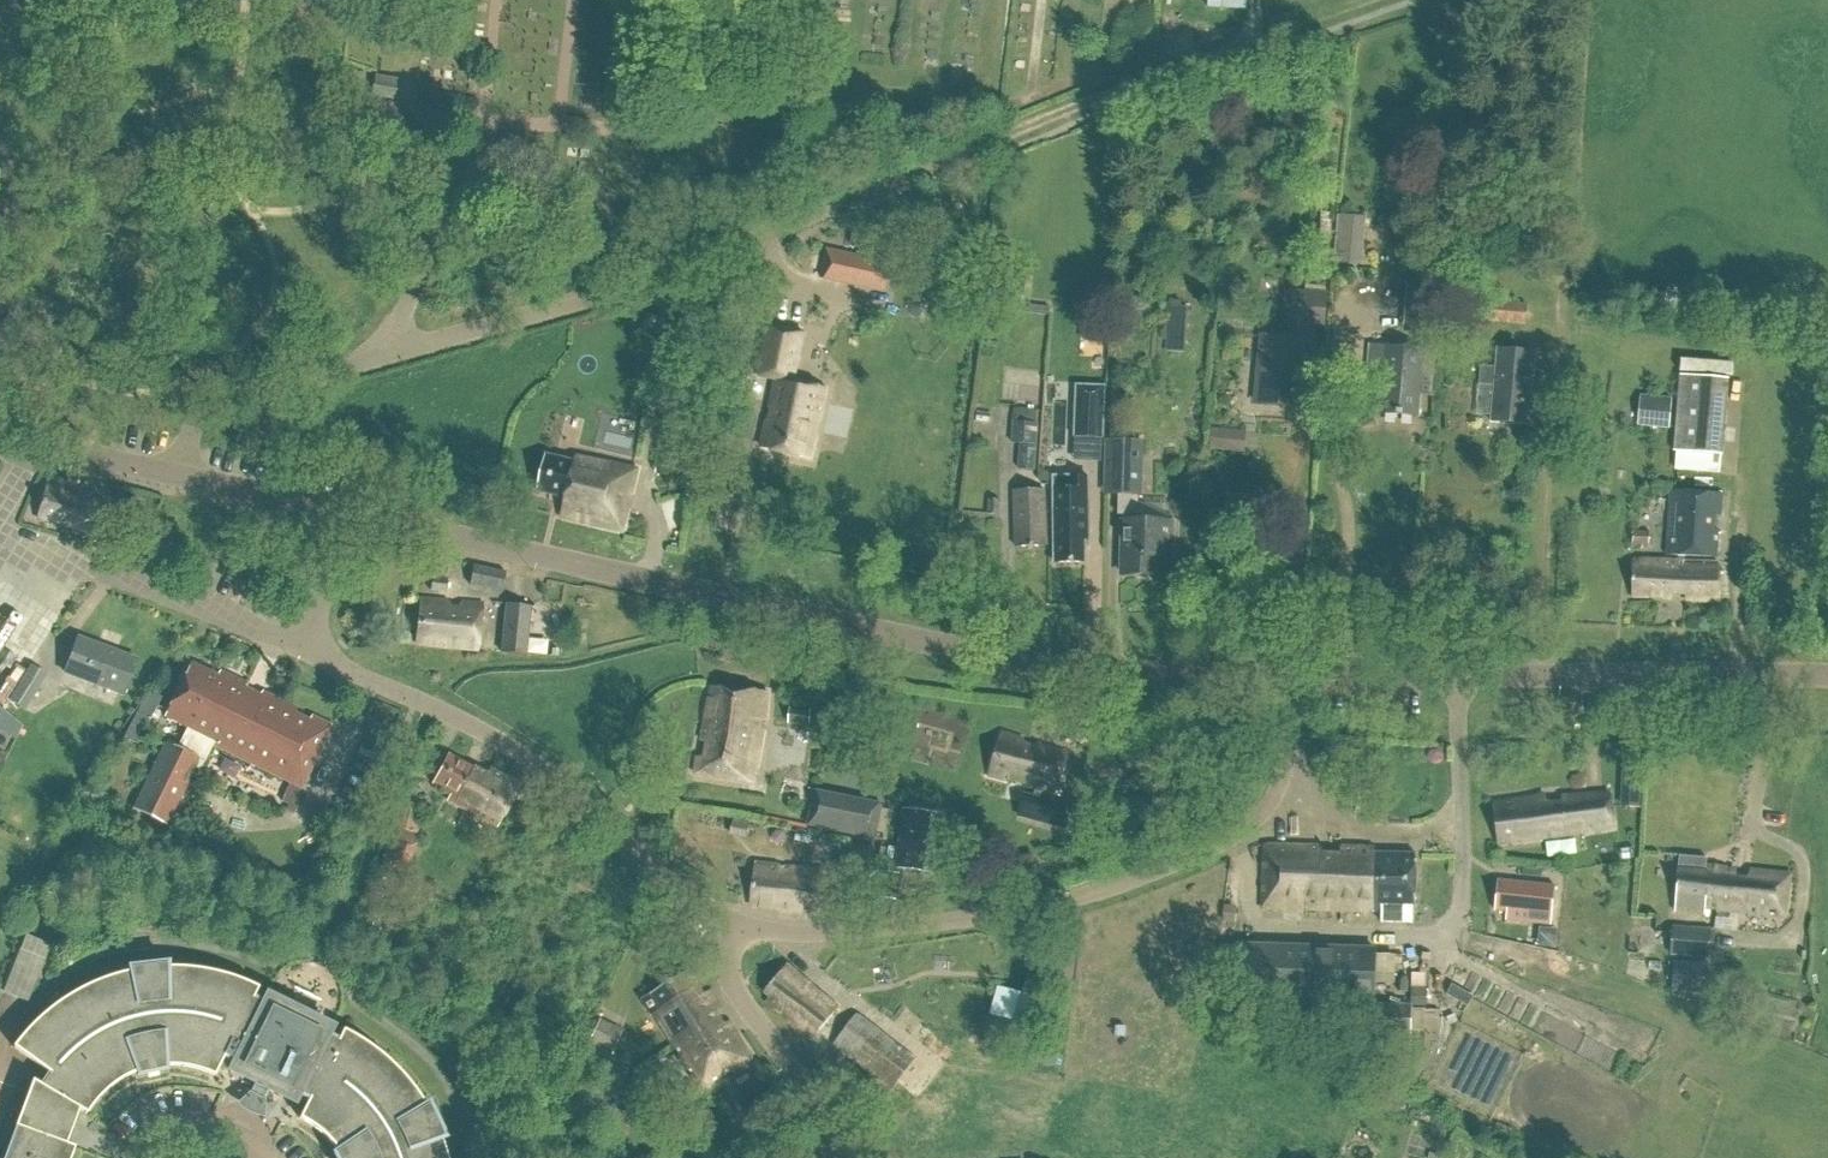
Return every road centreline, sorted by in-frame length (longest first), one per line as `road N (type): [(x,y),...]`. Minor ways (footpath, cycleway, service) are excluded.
road 1 (residential): [(337,510),(963,652),(1061,668),(1293,679)]
road 2 (unclassified): [(177,475),(194,422),(208,410),(693,265),(813,214)]
road 3 (residential): [(742,934),(909,928),(1030,909),(1196,857),(1242,833),(1283,779),(1293,679)]
road 4 (track): [(813,214),(1371,0)]
road 5 (residential): [(1293,679),(1827,676)]
road 6 (residential): [(742,934),(507,744),(307,647)]
road 7 (residential): [(834,1157),(799,1077),(734,984),(729,967),(742,934)]
road 8 (residential): [(307,647),(91,572)]
road 9 (unclassified): [(177,475),(0,433)]
road 10 (residential): [(177,475),(337,510)]
road 11 (residential): [(261,1157),(240,1141),(192,1126),(159,1131),(129,1157)]
road 12 (residential): [(307,647),(337,510)]
road 13 (secondary): [(0,316),(8,259),(0,183)]

